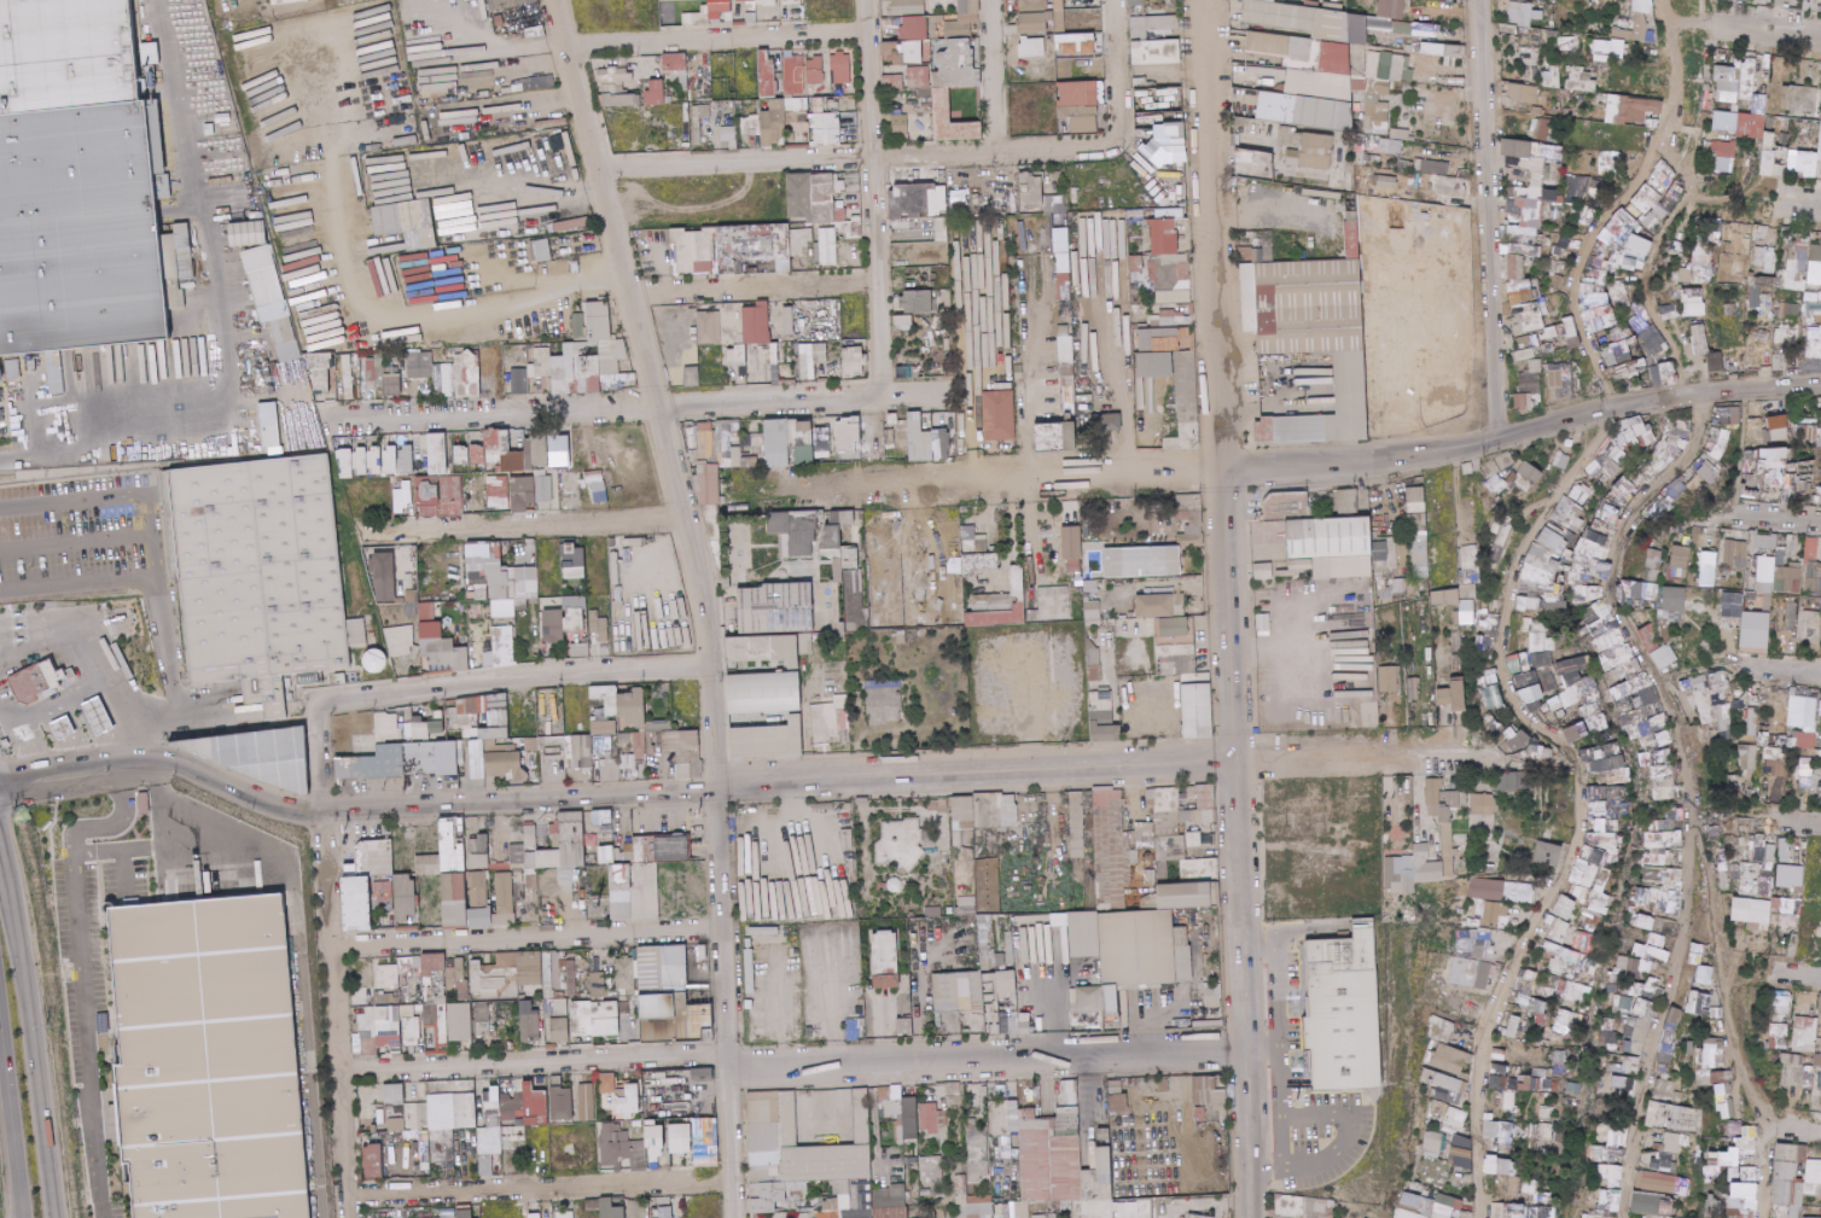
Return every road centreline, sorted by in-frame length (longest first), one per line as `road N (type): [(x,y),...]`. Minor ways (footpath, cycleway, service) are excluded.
road 1 (residential): [(1251,1217),(1204,0)]
road 2 (residential): [(1499,447),(1482,0)]

